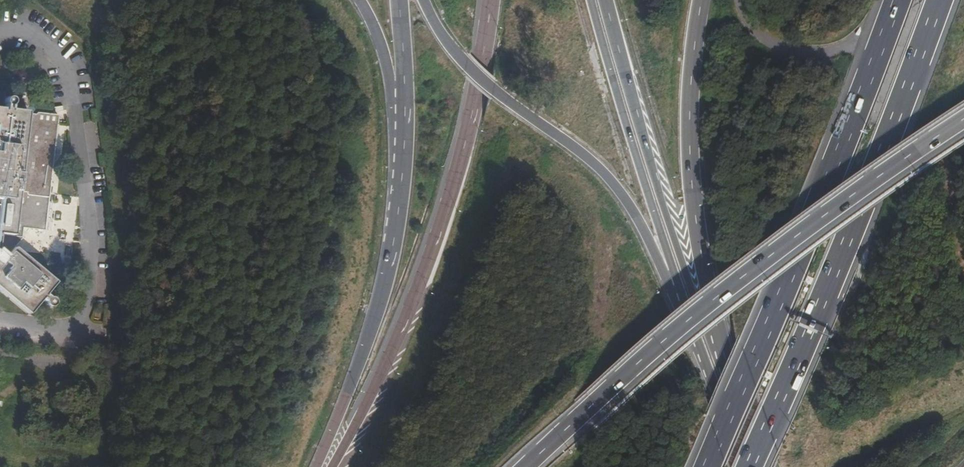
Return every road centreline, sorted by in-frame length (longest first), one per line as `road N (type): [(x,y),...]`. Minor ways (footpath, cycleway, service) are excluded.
road 1 (motorway): [(963,118),(757,264),(519,466)]
road 2 (motorway): [(898,0),(707,466)]
road 3 (motorway): [(752,466),(940,0)]
road 4 (motorway): [(489,0),(470,128),(386,368),(332,466)]
road 5 (secondary): [(423,0),(467,66),(585,155),(620,192),(675,285)]
road 6 (secondary): [(717,334),(694,294),(605,0)]
road 7 (secondary): [(717,334),(691,173),(691,77),(702,0)]
road 8 (motorway): [(399,146),(397,229),(373,318),(313,466)]
road 9 (secondary): [(592,0),(675,285)]
road 10 (secondary): [(675,285),(744,466)]
road 11 (tertiary): [(357,0),(384,48),(399,146)]
road 12 (motorway): [(402,0),(399,146)]
road 13 (secondary): [(762,466),(717,334)]

